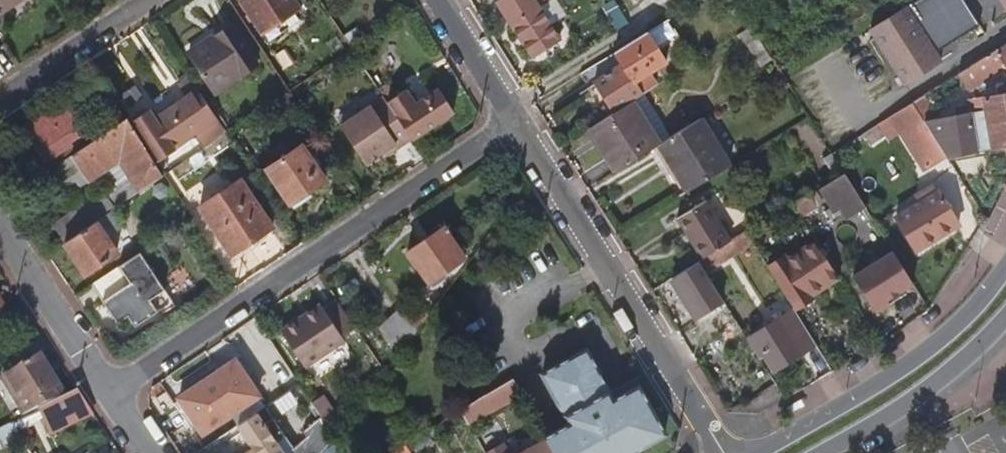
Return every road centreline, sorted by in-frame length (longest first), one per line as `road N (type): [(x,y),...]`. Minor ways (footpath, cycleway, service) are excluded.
road 1 (residential): [(515,124),(108,390)]
road 2 (residential): [(515,124),(723,452)]
road 3 (primary): [(1005,266),(935,344),(758,452)]
road 4 (primary): [(824,452),(932,386),(1005,317)]
road 5 (residential): [(108,390),(0,235)]
road 6 (residential): [(0,97),(146,0)]
road 7 (residential): [(439,0),(515,124)]

